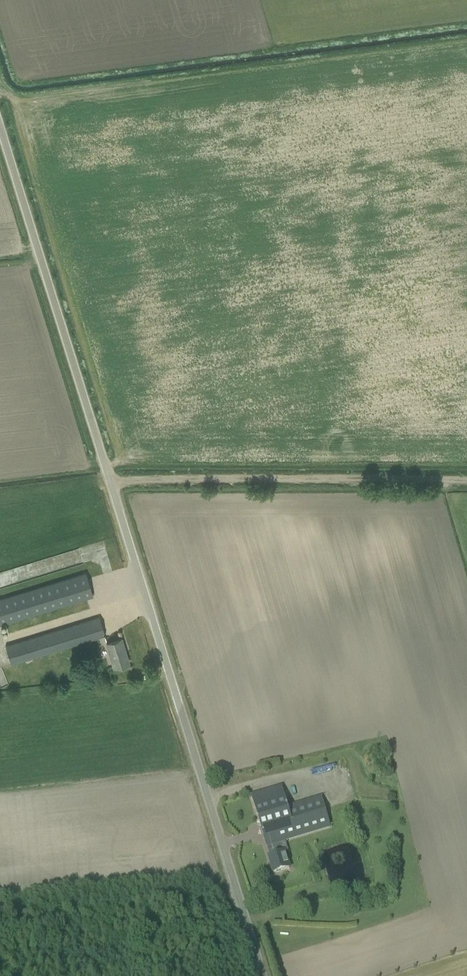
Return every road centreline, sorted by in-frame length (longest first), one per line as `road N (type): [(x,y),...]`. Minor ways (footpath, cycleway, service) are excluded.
road 1 (unclassified): [(262,975),(0,125)]
road 2 (track): [(466,486),(115,488)]

